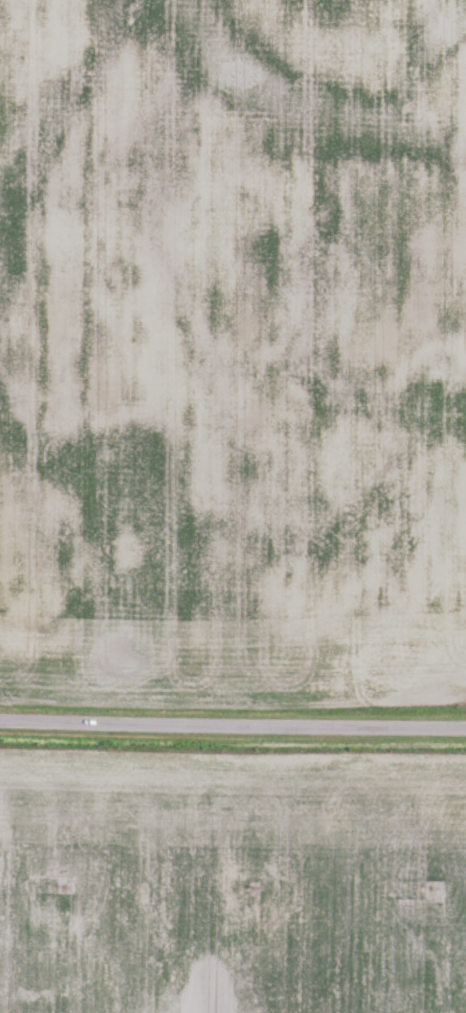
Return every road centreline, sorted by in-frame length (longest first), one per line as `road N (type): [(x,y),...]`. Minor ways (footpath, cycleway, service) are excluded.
road 1 (residential): [(0,726),(465,736)]

